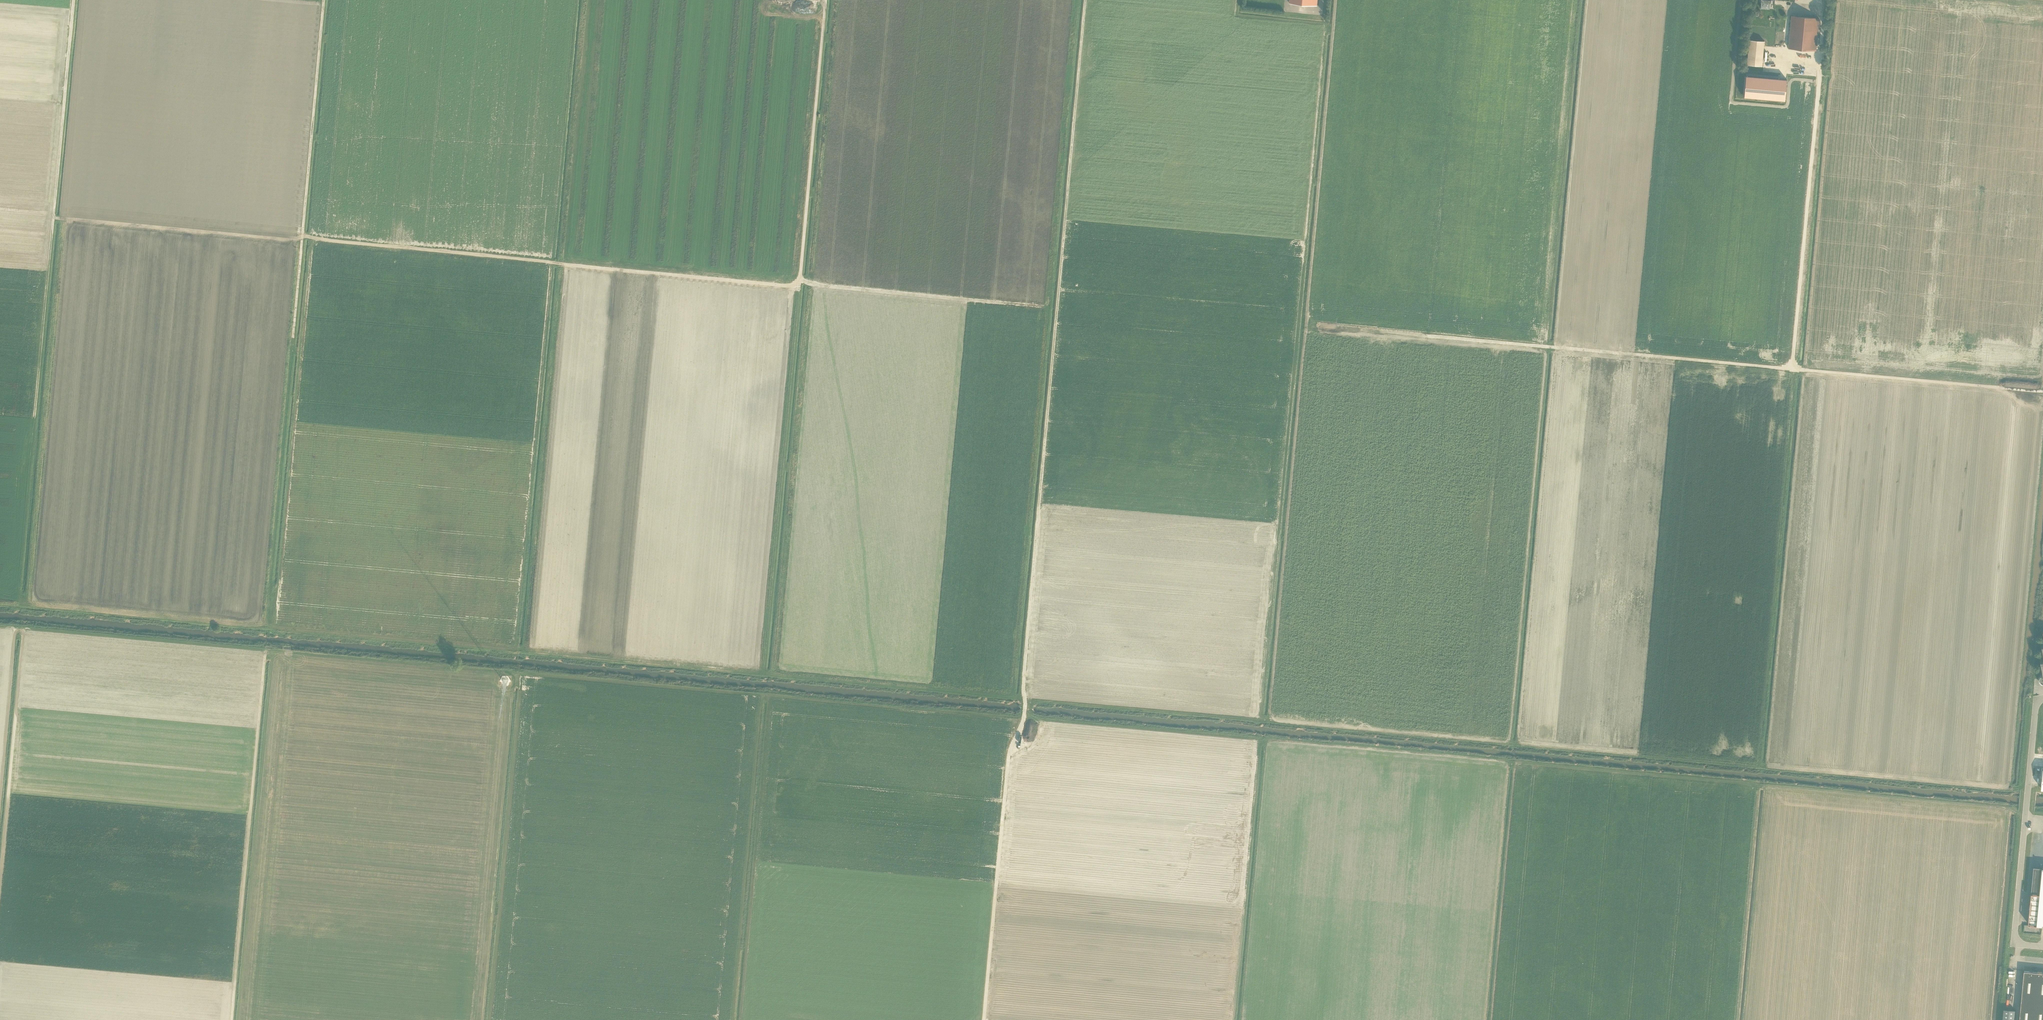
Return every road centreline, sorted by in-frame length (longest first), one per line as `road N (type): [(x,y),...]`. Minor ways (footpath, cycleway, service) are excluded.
road 1 (track): [(1087,0),(1026,700)]
road 2 (track): [(764,675),(825,0)]
road 3 (track): [(1026,700),(1008,752),(985,1019)]
road 4 (track): [(1818,65),(1792,368)]
road 5 (unclassified): [(2042,947),(2022,944),(2016,931),(2037,699),(2042,698)]
road 6 (track): [(323,0),(303,236)]
road 7 (track): [(75,0),(55,218)]

